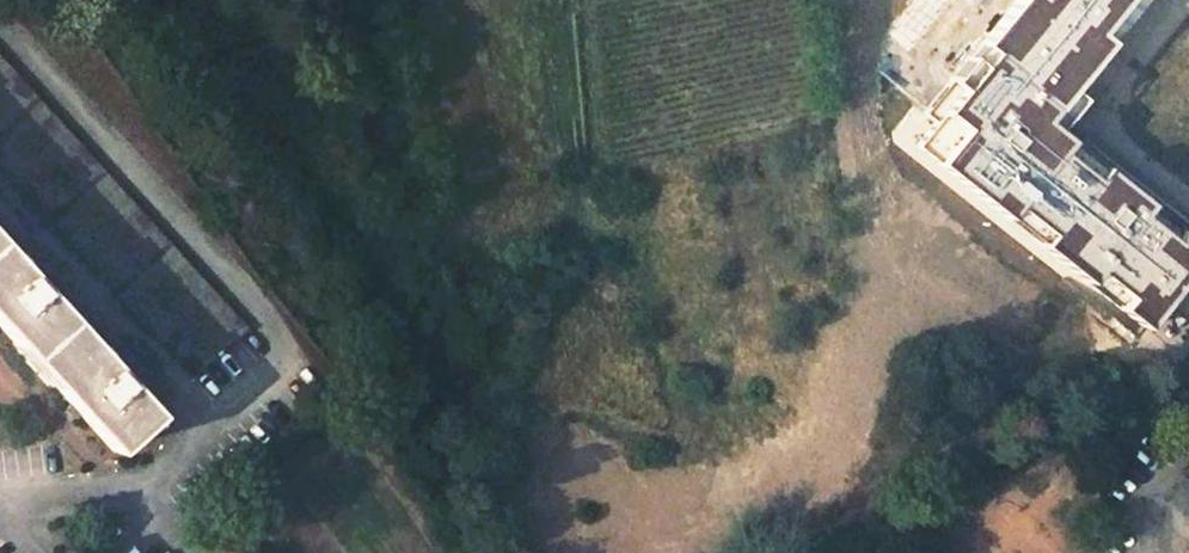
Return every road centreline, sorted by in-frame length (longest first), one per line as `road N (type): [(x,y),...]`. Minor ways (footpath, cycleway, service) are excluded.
road 1 (track): [(150,0),(474,422),(686,509)]
road 2 (track): [(418,0),(451,161),(442,187),(405,176),(370,150),(218,0)]
road 3 (track): [(868,239),(838,324),(795,522)]

